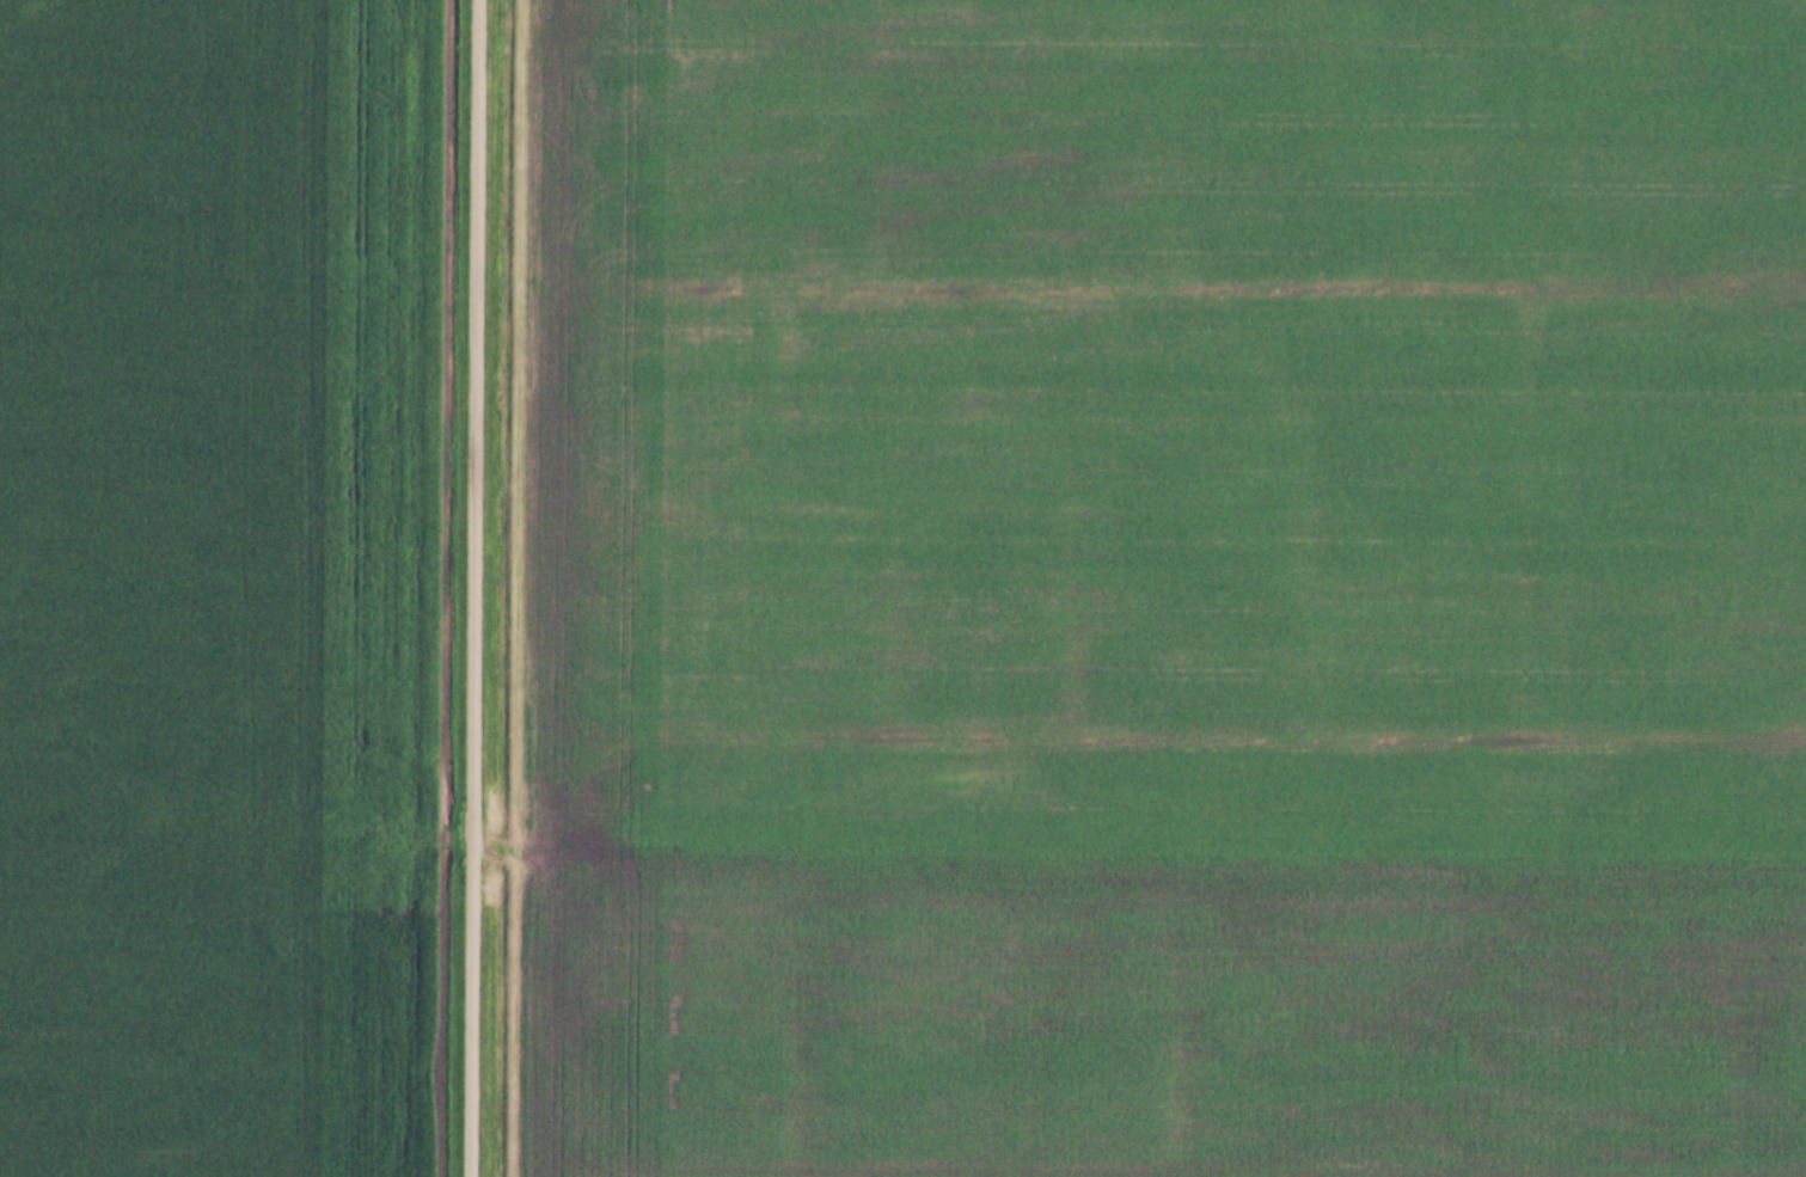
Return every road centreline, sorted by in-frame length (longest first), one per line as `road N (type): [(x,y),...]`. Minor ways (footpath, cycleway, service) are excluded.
road 1 (track): [(469,1176),(477,0)]

